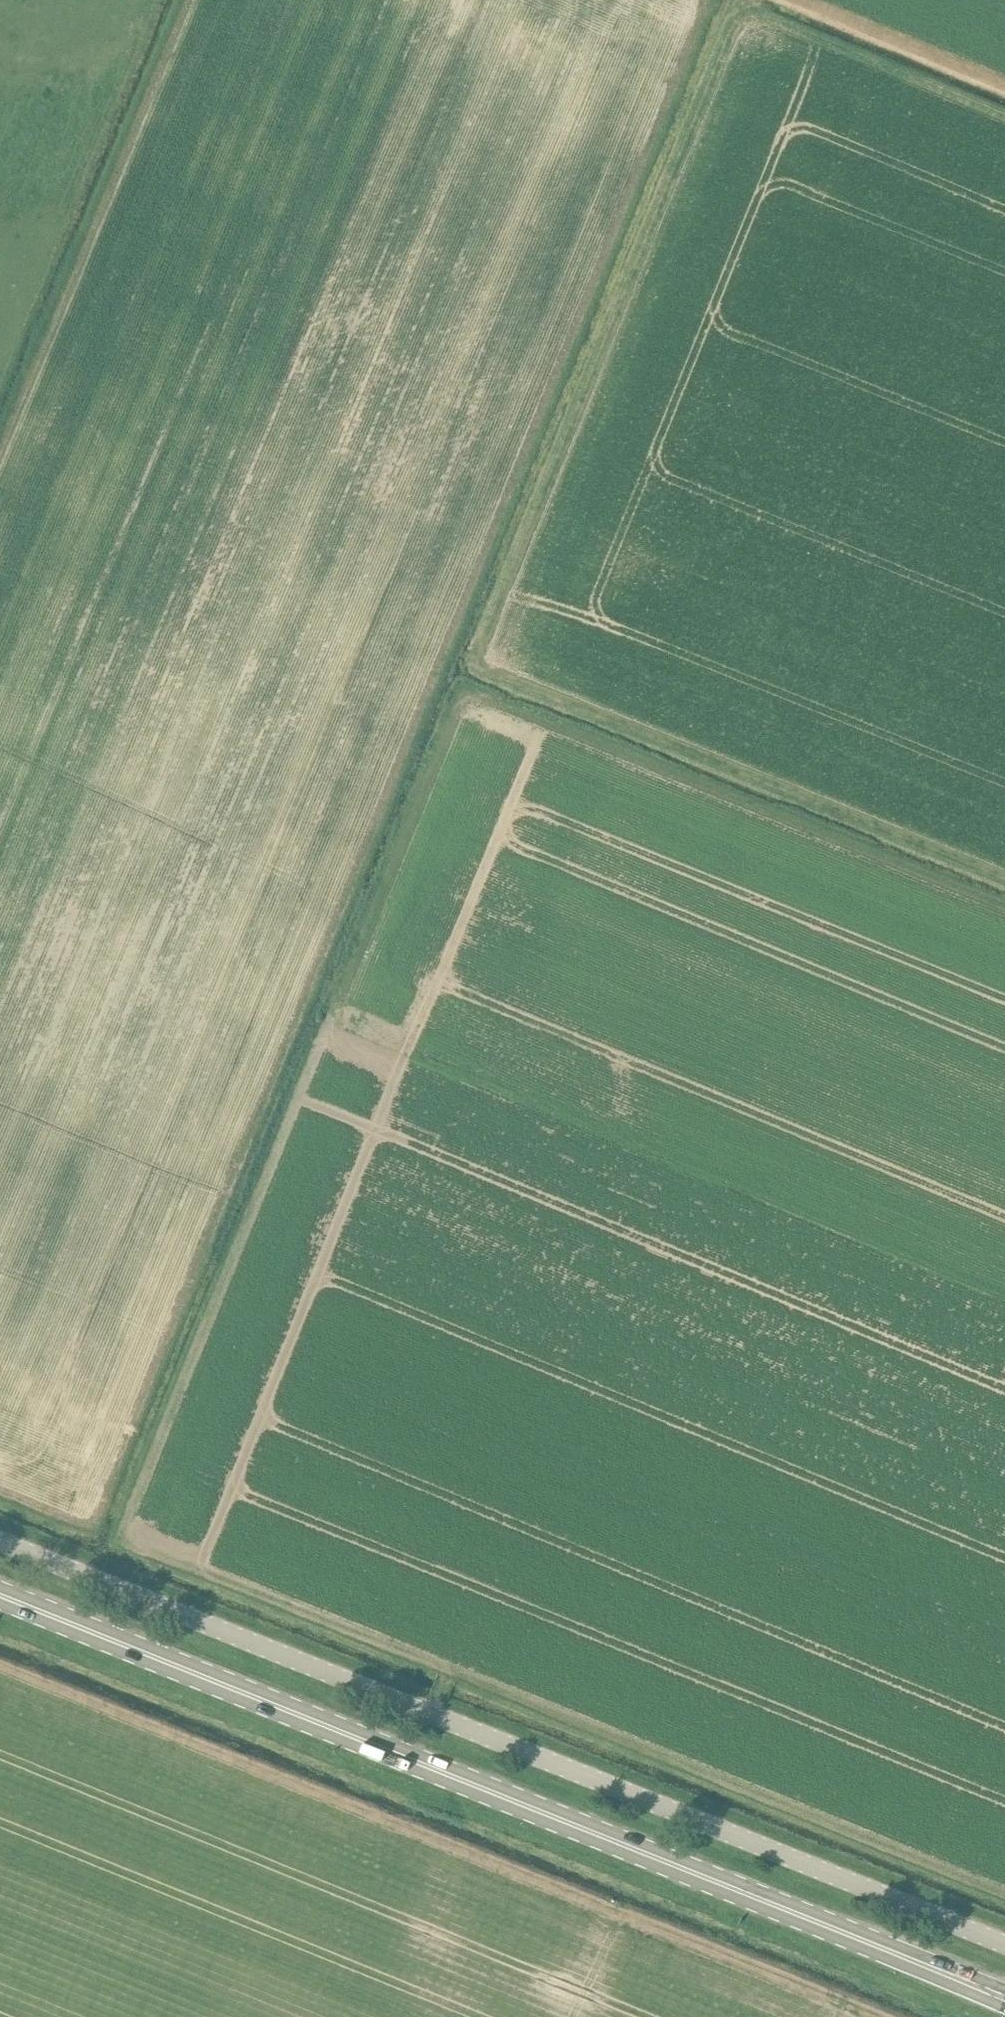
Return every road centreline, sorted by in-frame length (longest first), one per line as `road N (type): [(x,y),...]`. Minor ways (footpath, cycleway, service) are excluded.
road 1 (unclassified): [(1004,1946),(0,1543)]
road 2 (primary): [(1004,1998),(0,1597)]

